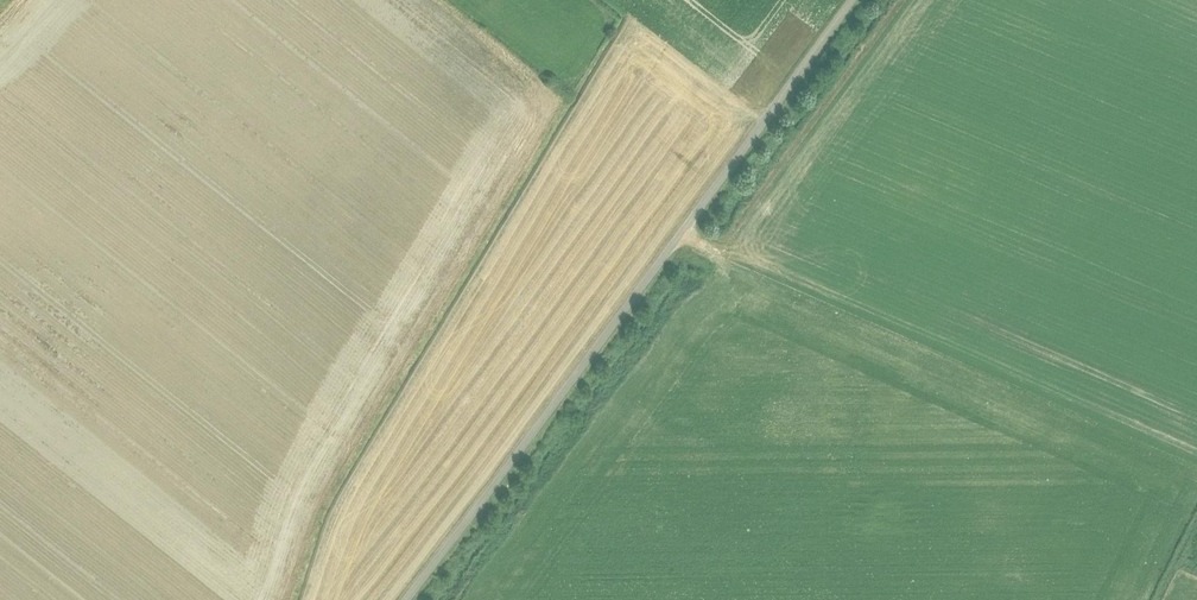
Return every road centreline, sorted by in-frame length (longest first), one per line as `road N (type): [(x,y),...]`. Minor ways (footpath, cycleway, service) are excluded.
road 1 (unclassified): [(857,0),(402,599)]

